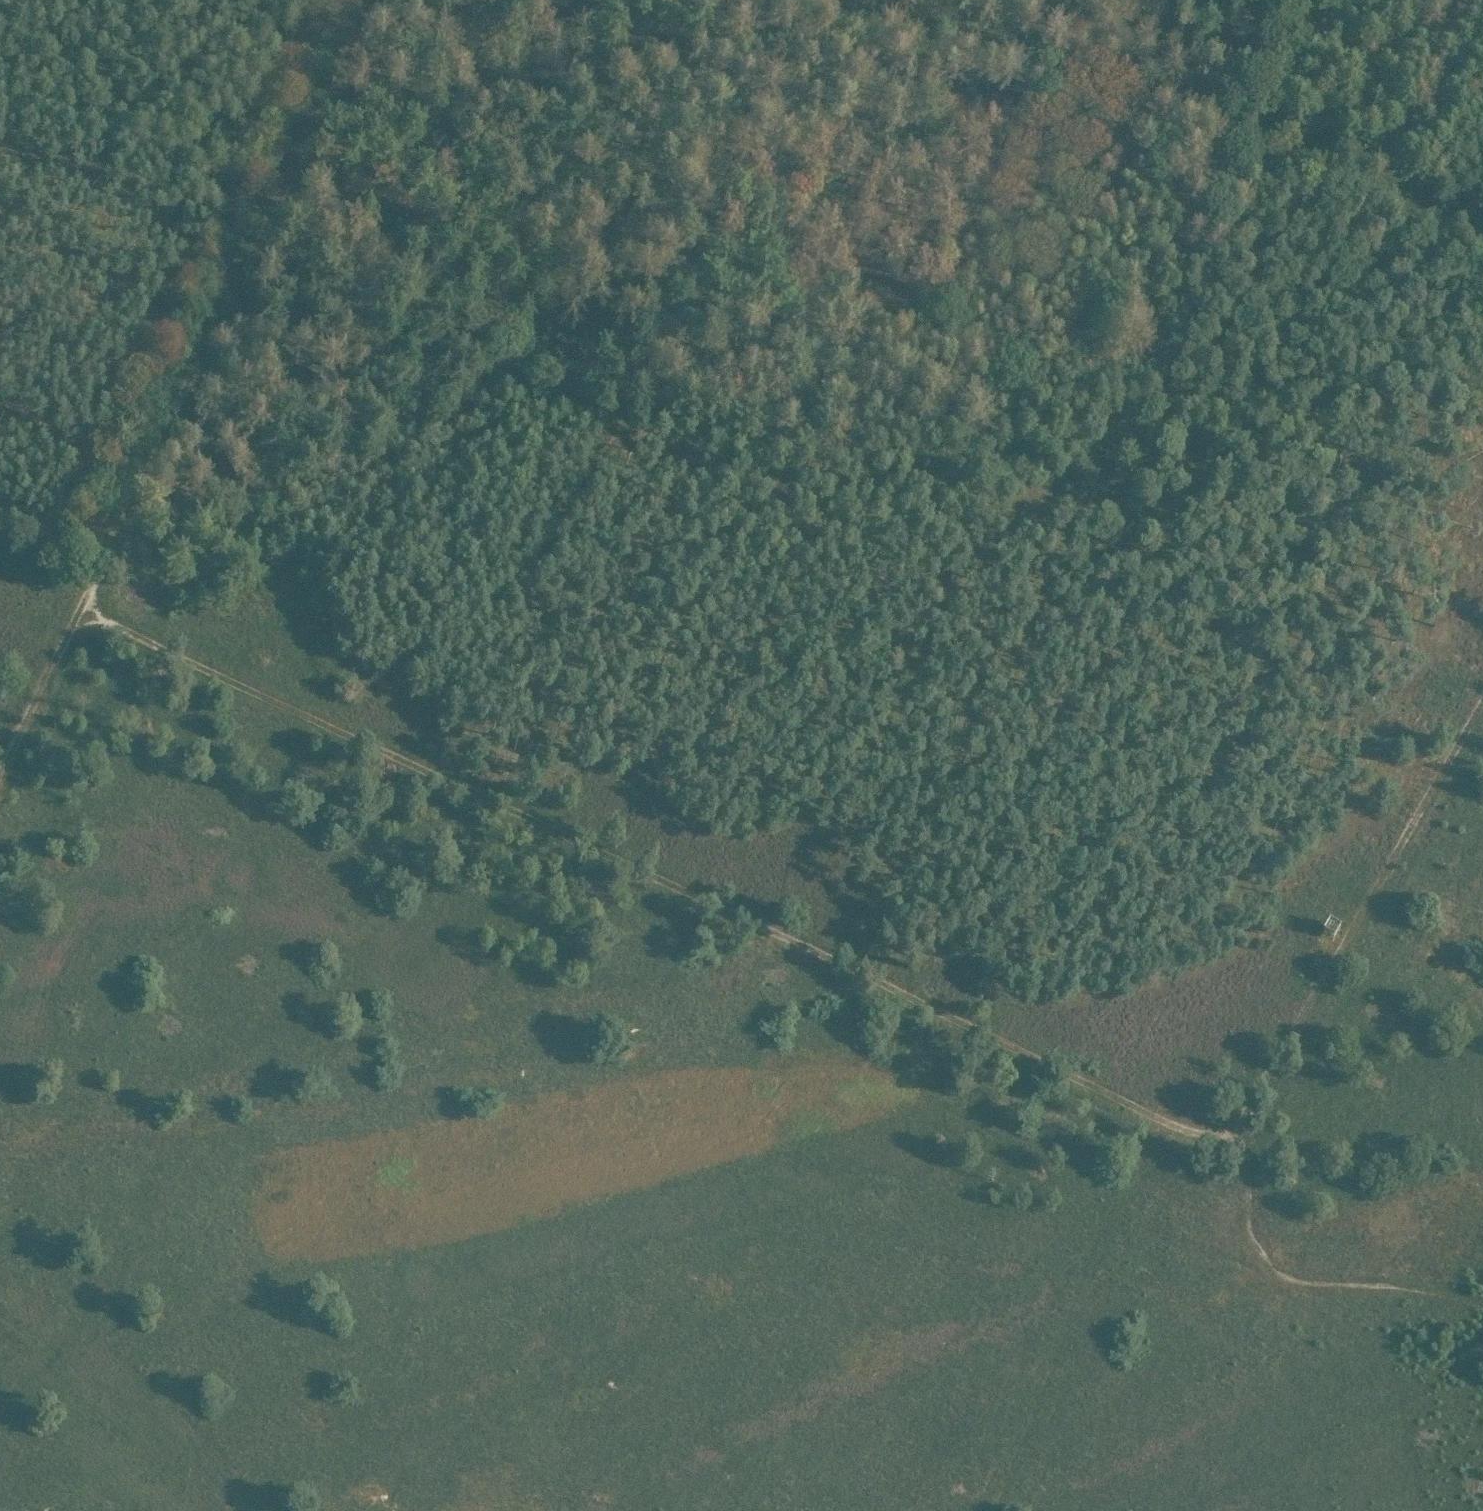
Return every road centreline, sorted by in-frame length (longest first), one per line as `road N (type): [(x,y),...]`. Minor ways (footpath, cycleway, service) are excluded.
road 1 (track): [(1228,1143),(1188,1134),(69,605),(372,0)]
road 2 (track): [(1482,242),(1383,177),(1283,133),(1192,107),(1015,75),(909,43),(823,0)]
road 3 (track): [(1482,703),(1228,1143)]
road 4 (track): [(69,605),(0,765)]

